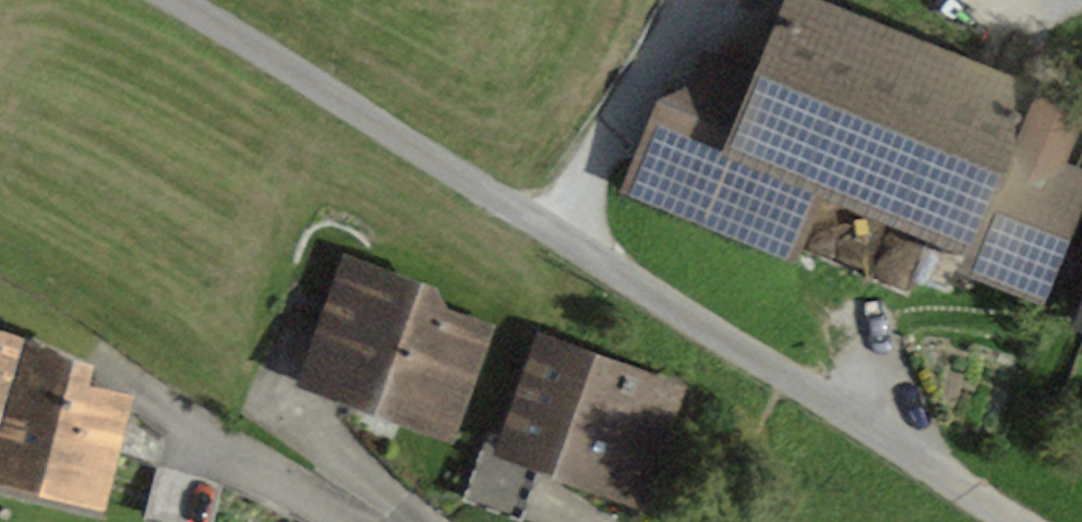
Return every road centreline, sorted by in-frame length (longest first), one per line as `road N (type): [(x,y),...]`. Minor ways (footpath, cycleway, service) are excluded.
road 1 (unclassified): [(175,0),(1011,521)]
road 2 (track): [(559,240),(596,156),(694,0)]

